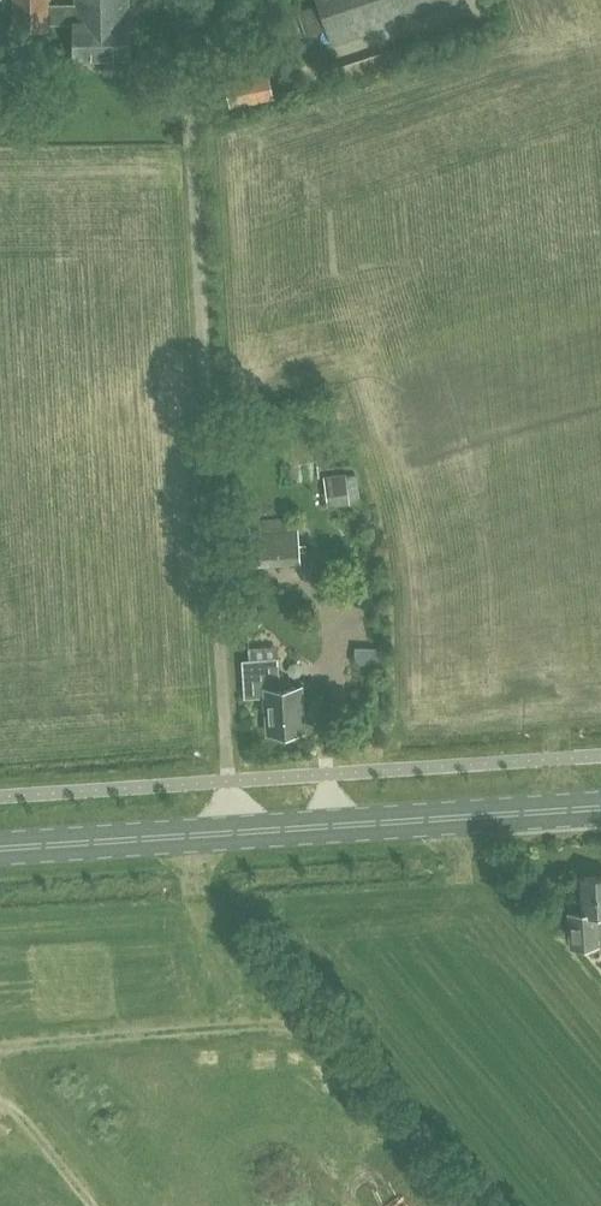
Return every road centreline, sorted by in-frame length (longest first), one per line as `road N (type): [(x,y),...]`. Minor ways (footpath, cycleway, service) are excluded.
road 1 (unclassified): [(233,830),(137,774),(175,119)]
road 2 (primary): [(233,830),(600,805)]
road 3 (primary): [(0,846),(233,830)]

